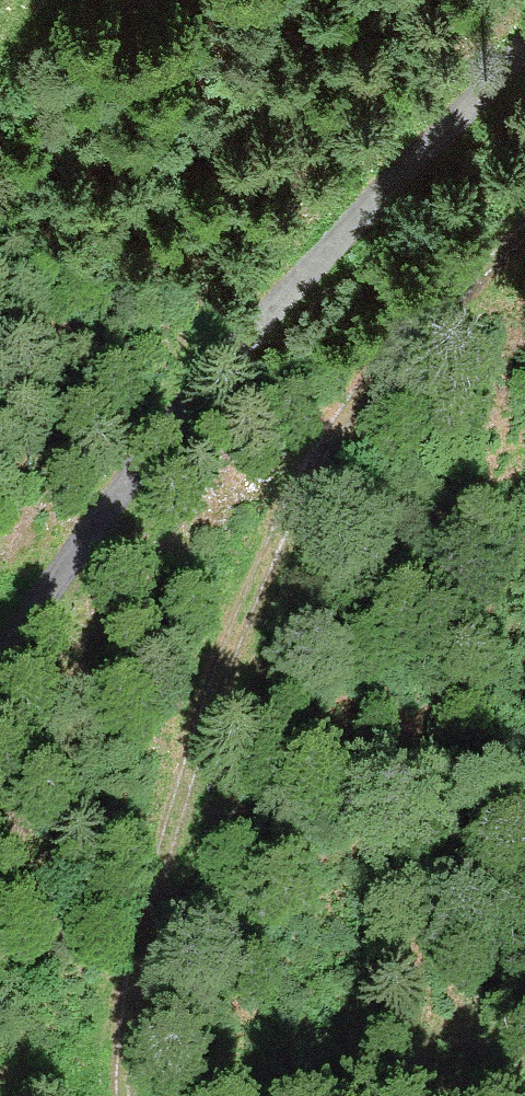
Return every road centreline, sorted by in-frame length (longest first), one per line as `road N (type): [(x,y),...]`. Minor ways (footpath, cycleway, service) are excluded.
road 1 (track): [(127,1095),(141,957),(186,779),(296,503),(334,432),(380,375),(524,238)]
road 2 (track): [(0,674),(155,457),(407,196),(524,58)]

